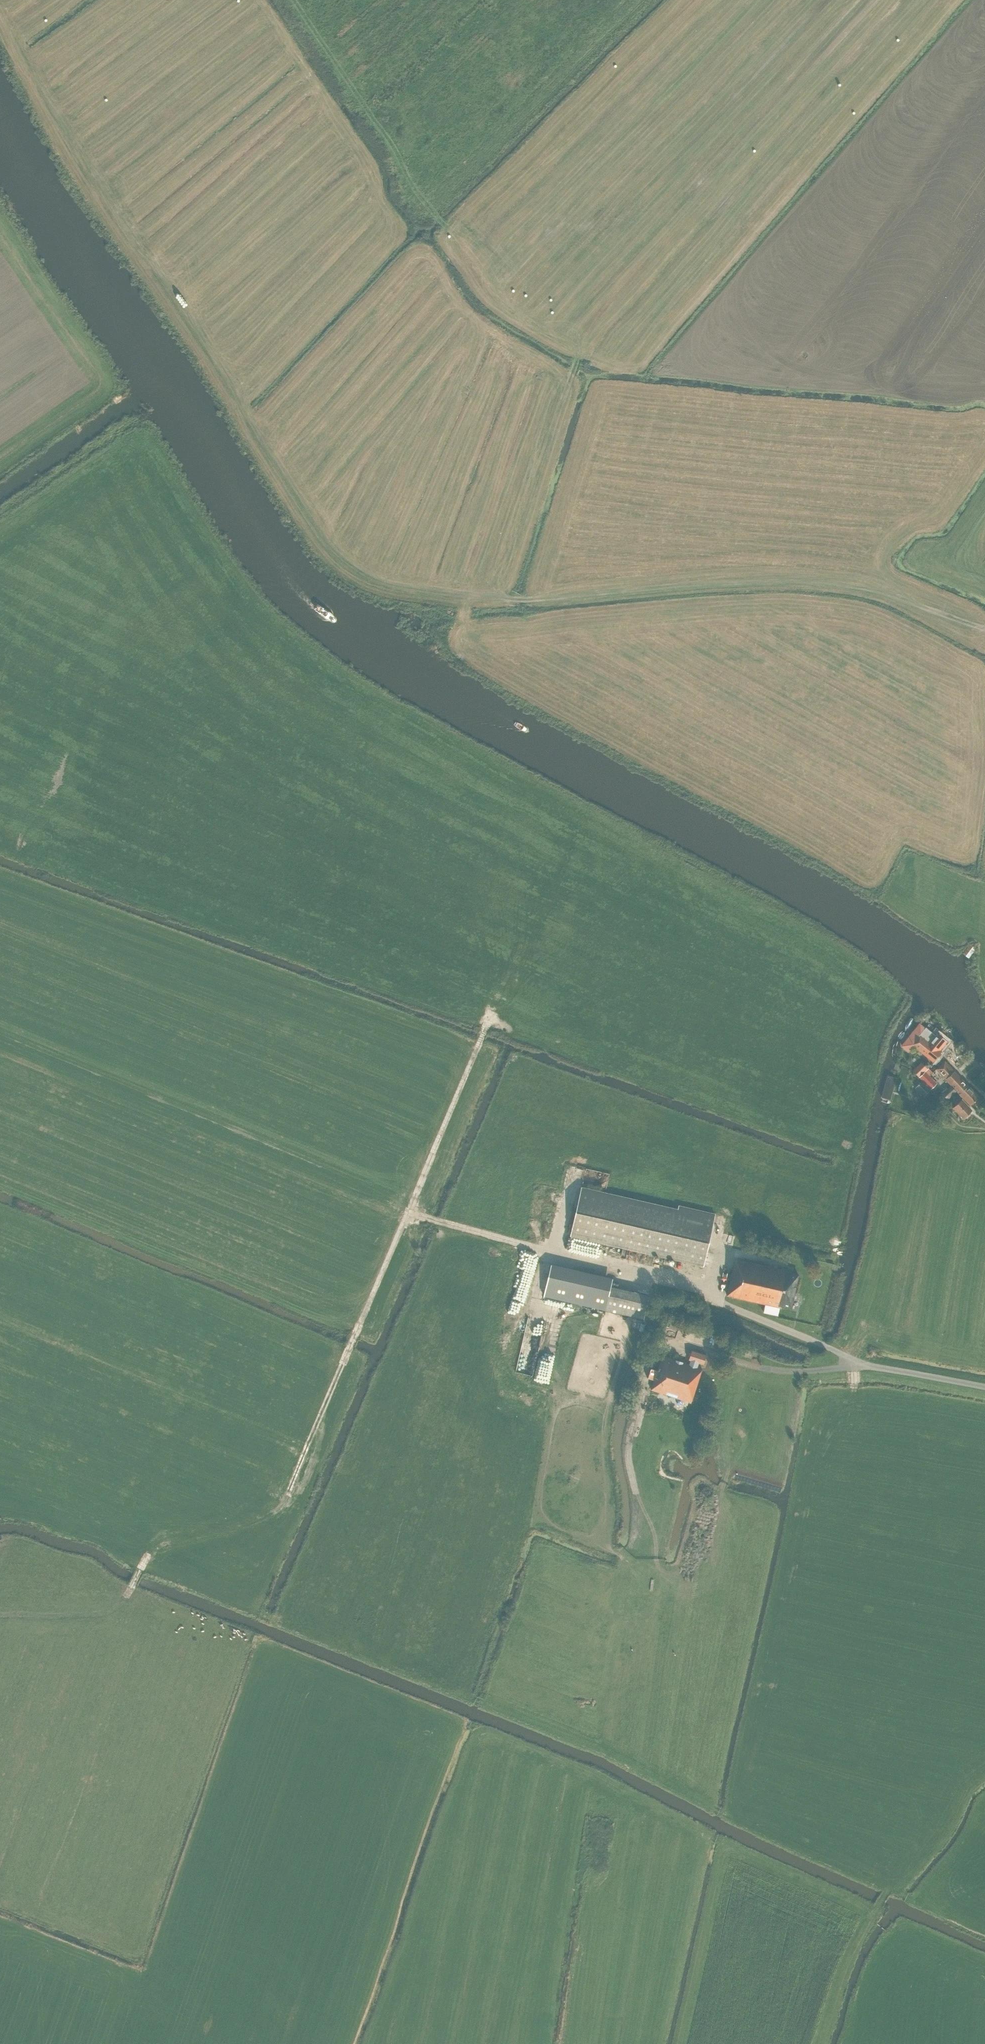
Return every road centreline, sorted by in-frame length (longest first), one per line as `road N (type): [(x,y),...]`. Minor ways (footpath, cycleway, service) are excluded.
road 1 (unclassified): [(984,1386),(850,1362)]

